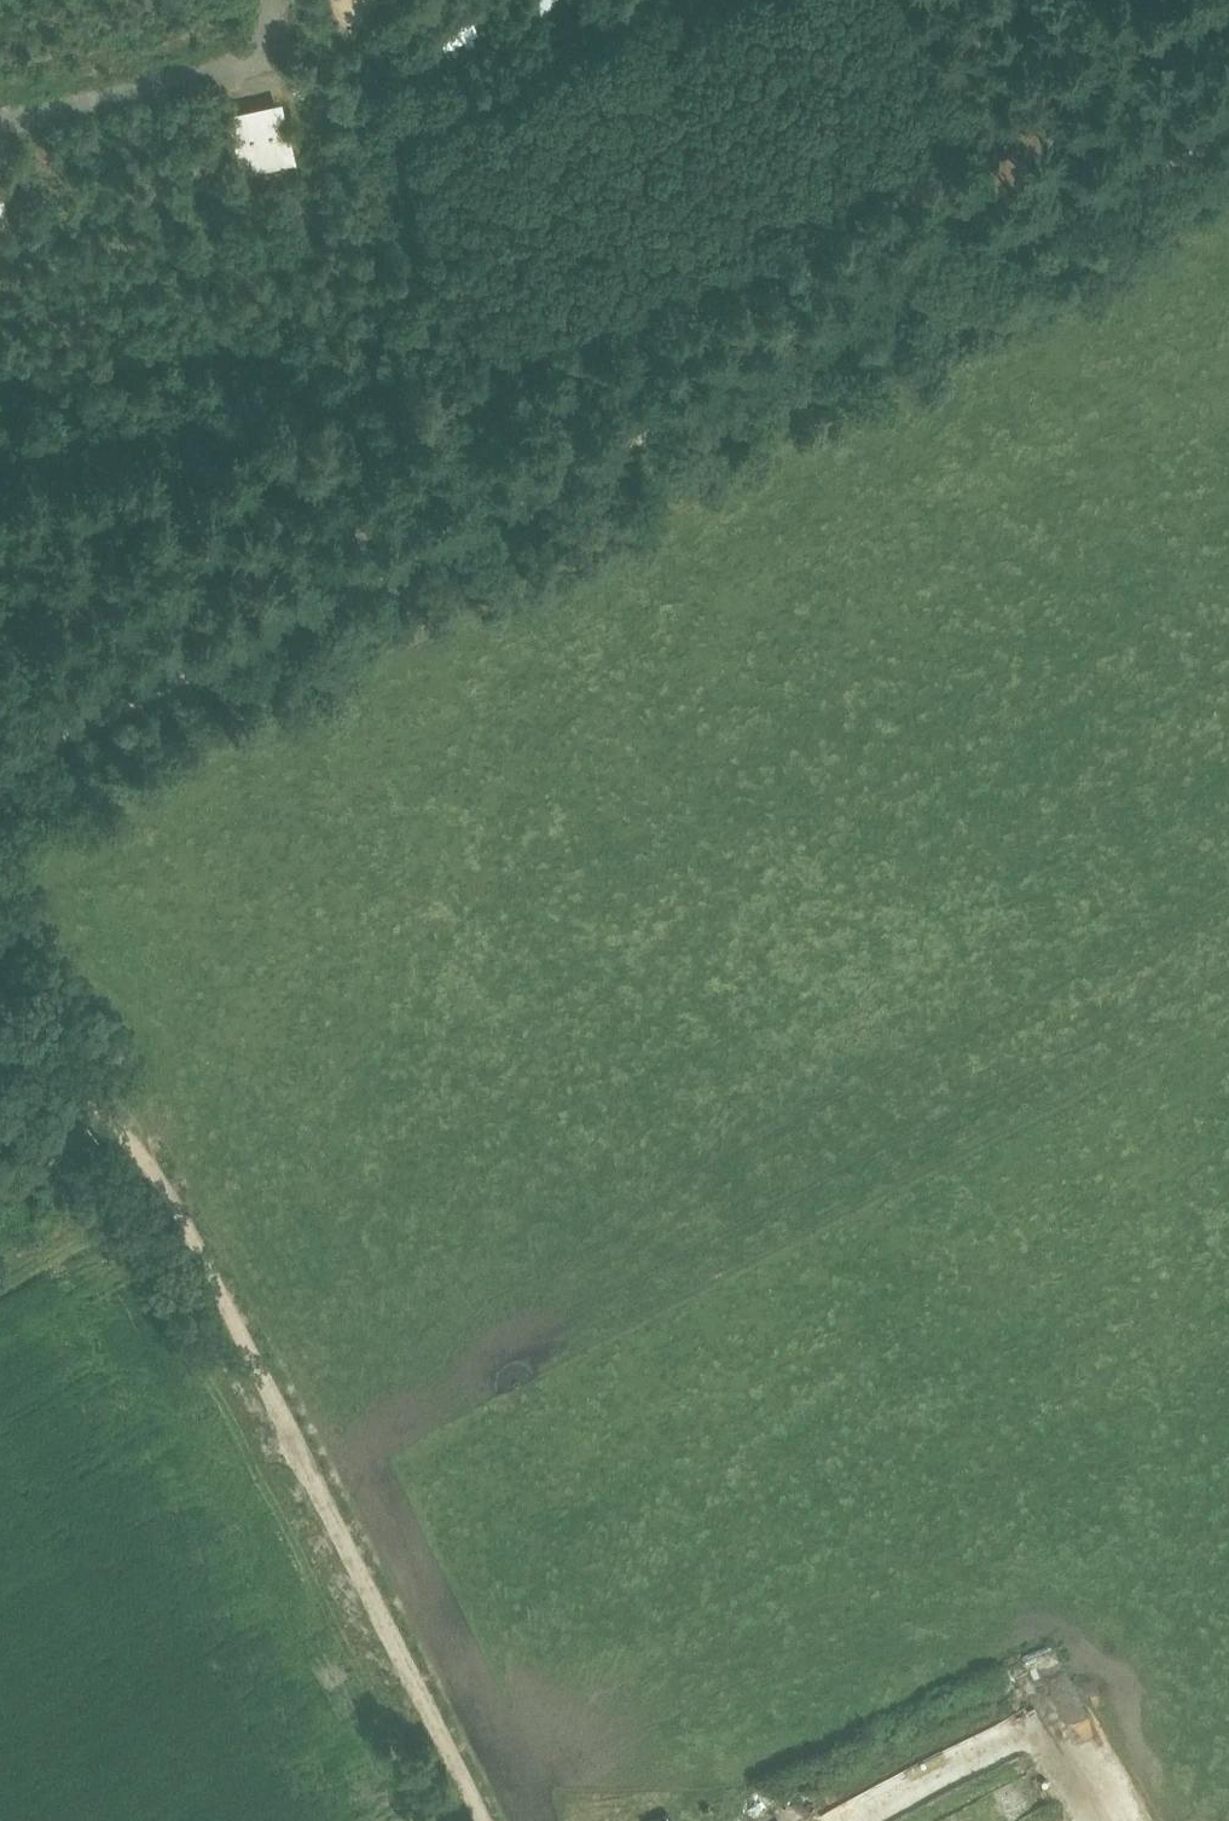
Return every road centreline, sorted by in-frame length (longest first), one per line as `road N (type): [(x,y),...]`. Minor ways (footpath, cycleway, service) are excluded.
road 1 (track): [(1228,134),(1021,234),(0,775)]
road 2 (track): [(483,1820),(158,1175),(0,1001)]
road 3 (track): [(0,1170),(110,1114)]

